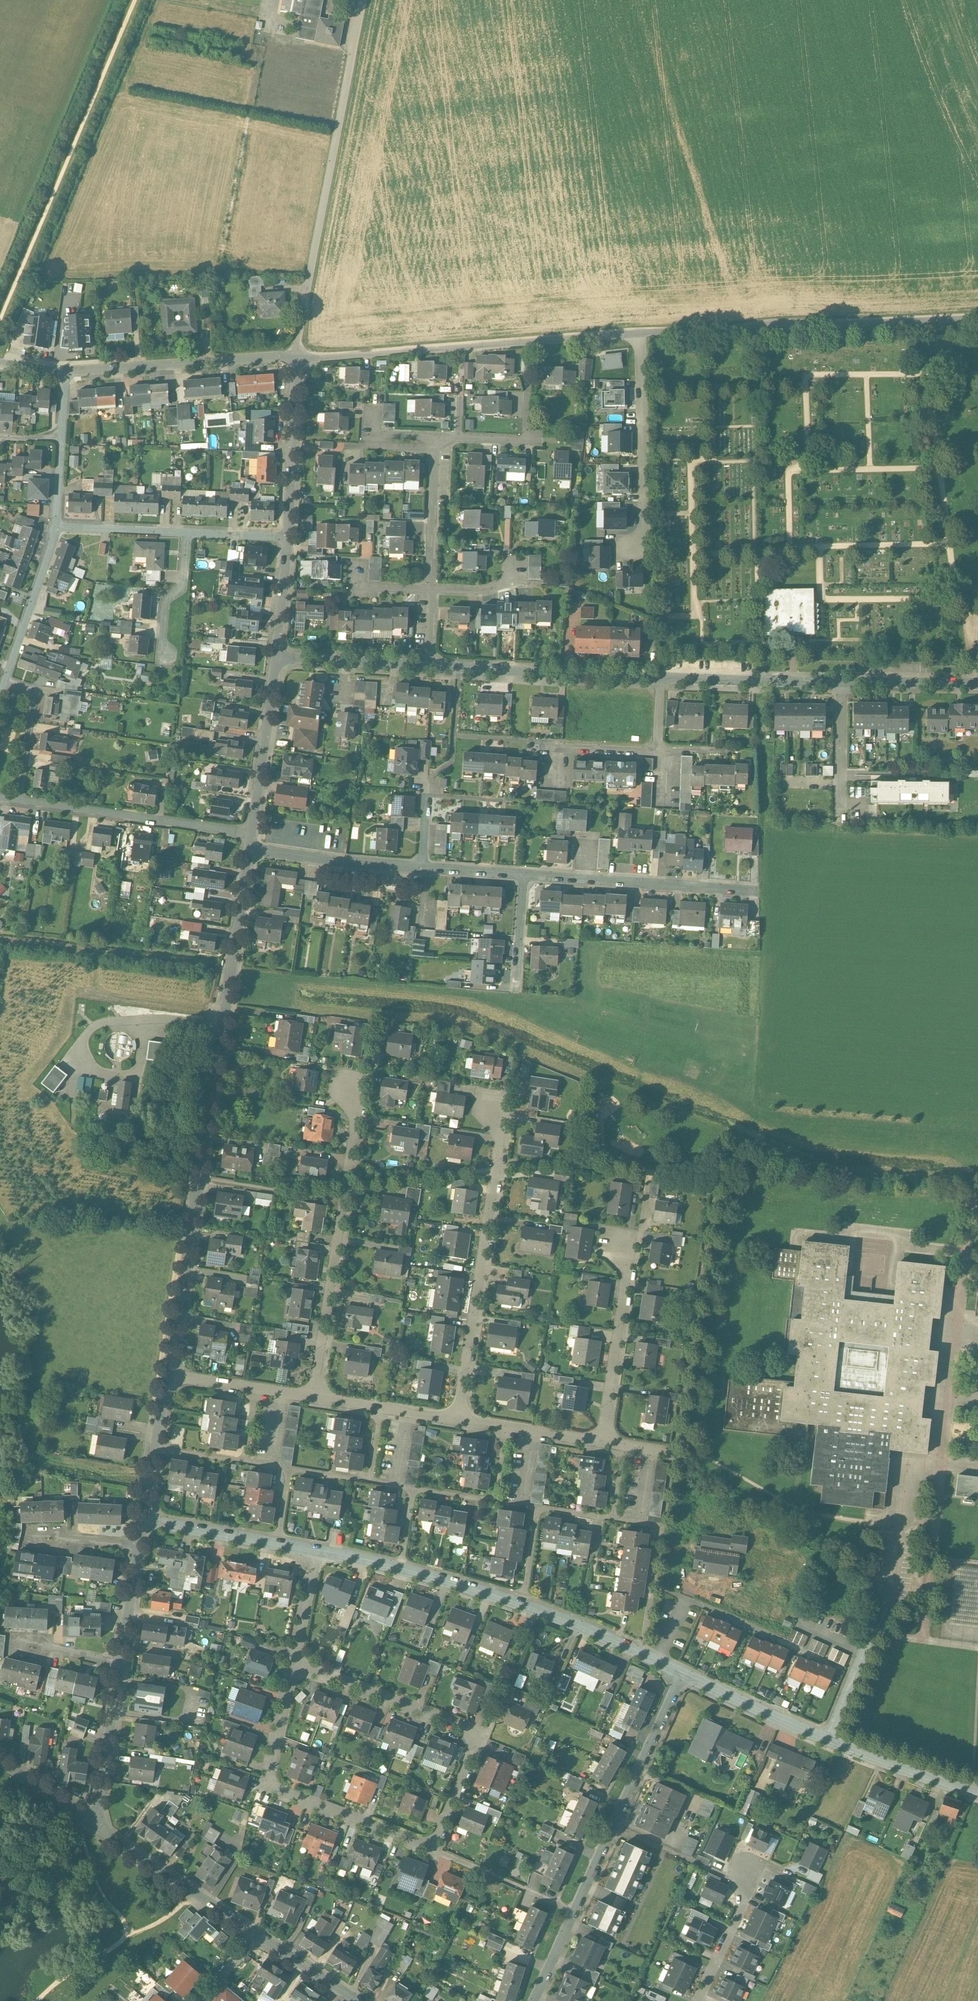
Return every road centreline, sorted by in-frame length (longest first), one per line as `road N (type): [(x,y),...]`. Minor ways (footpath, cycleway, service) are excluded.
road 1 (residential): [(252,845),(168,1382)]
road 2 (residential): [(295,1665),(464,1727),(479,1748),(438,1850),(412,1847),(284,1795),(270,1773),(273,1755)]
road 3 (residential): [(319,1550),(526,1601),(685,1671)]
road 4 (unclassified): [(362,0),(294,359)]
road 5 (residential): [(685,1671),(536,2000)]
road 6 (residential): [(294,359),(639,330)]
road 7 (unclassified): [(639,330),(977,316)]
road 8 (residential): [(351,1082),(357,1101),(315,1400)]
road 9 (residential): [(495,1109),(504,1129),(456,1420)]
road 10 (residential): [(252,845),(228,832),(0,798)]
road 11 (residential): [(430,665),(661,678)]
road 12 (unclassified): [(66,371),(294,359)]
road 13 (residential): [(900,1532),(893,1581),(826,1736)]
road 14 (residential): [(642,548),(639,330)]
road 15 (residential): [(604,1443),(628,1285),(620,1238)]
road 16 (residential): [(97,1826),(262,1935)]
road 17 (residential): [(278,662),(252,845)]
road 18 (residential): [(661,678),(842,679)]
road 19 (residential): [(294,359),(289,537)]
road 20 (residential): [(55,526),(0,692)]
road 21 (residential): [(147,1519),(319,1550)]
road 22 (residential): [(424,866),(252,845)]
road 23 (residential): [(755,891),(586,878)]
road 24 (residential): [(124,1666),(97,1826)]
road 25 (residential): [(826,1736),(977,1792)]
road 26 (residential): [(685,1671),(826,1736)]
road 27 (residential): [(278,662),(430,665)]
road 28 (residential): [(437,440),(431,588)]
road 29 (residential): [(168,1382),(147,1519)]
road 30 (residential): [(841,815),(842,679)]
road 31 (residential): [(842,679),(977,680)]
road 32 (residential): [(660,751),(559,748),(556,781)]
road 33 (residential): [(55,526),(187,533)]
road 34 (residential): [(749,1879),(697,2000)]
road 35 (residential): [(163,651),(167,600),(184,588),(187,533)]
road 36 (residential): [(289,537),(278,662)]
road 37 (residential): [(519,995),(526,874)]

